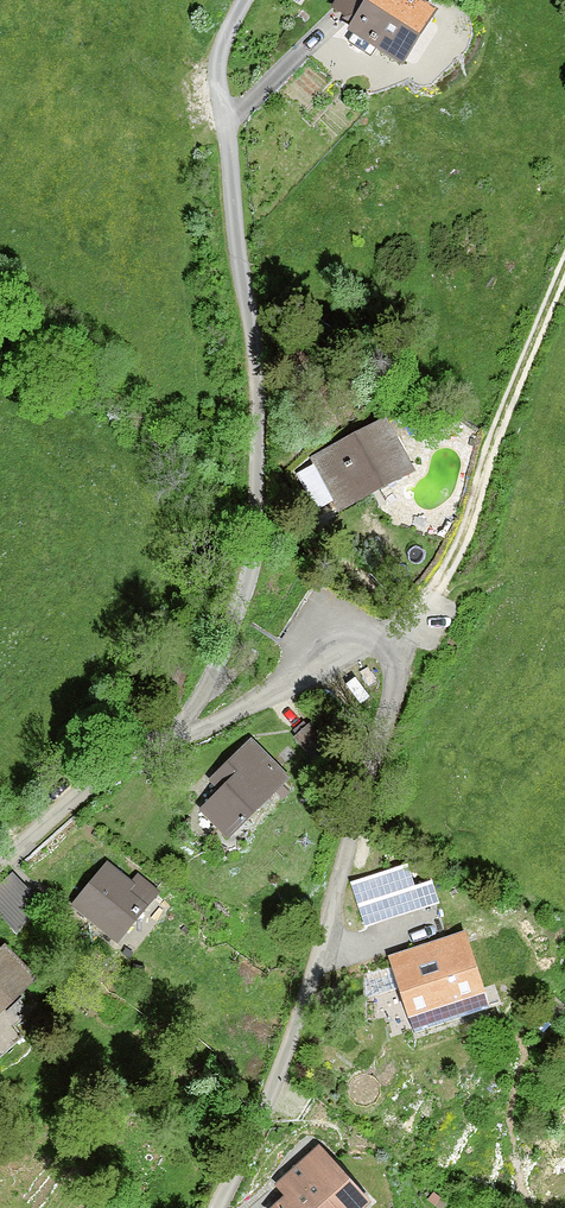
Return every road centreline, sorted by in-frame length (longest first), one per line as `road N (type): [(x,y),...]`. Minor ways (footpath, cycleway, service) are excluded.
road 1 (residential): [(0,880),(165,751),(375,630),(409,664),(318,984),(224,1207)]
road 2 (track): [(165,751),(249,595),(258,360),(224,51),(252,0)]
road 3 (track): [(395,650),(460,535),(564,279)]

